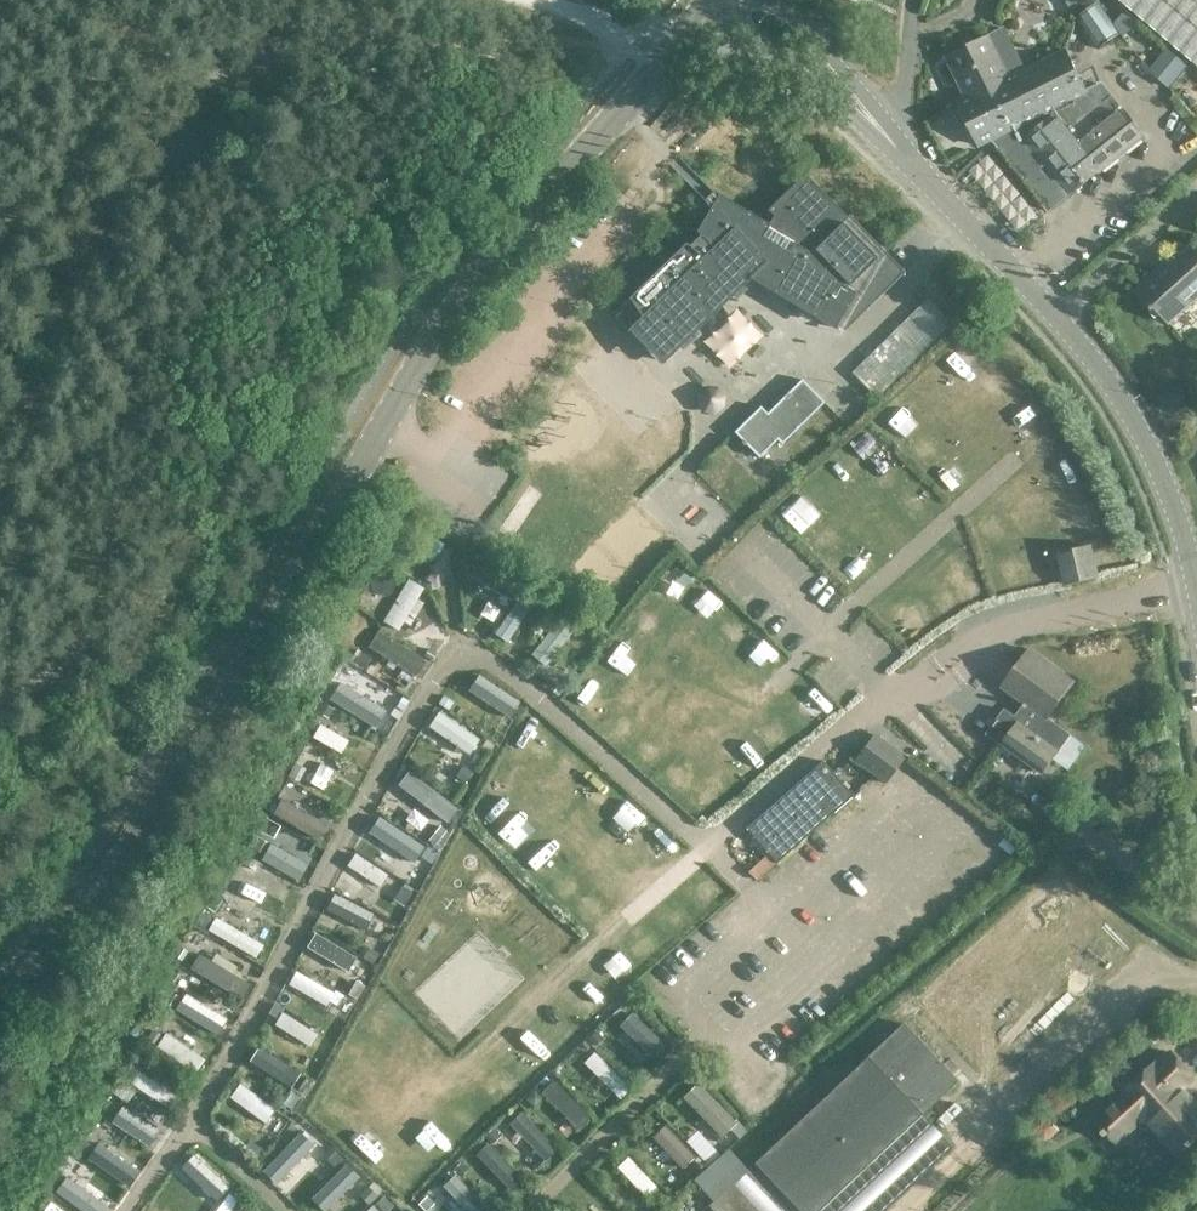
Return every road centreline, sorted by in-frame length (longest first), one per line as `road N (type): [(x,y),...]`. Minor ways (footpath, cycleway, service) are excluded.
road 1 (secondary): [(0,1014),(50,956),(227,692),(462,290),(685,32)]
road 2 (tertiary): [(1196,589),(1162,476),(1100,370),(914,168)]
road 3 (tertiary): [(685,32),(776,61),(914,168)]
road 4 (tertiary): [(914,168),(776,0)]

